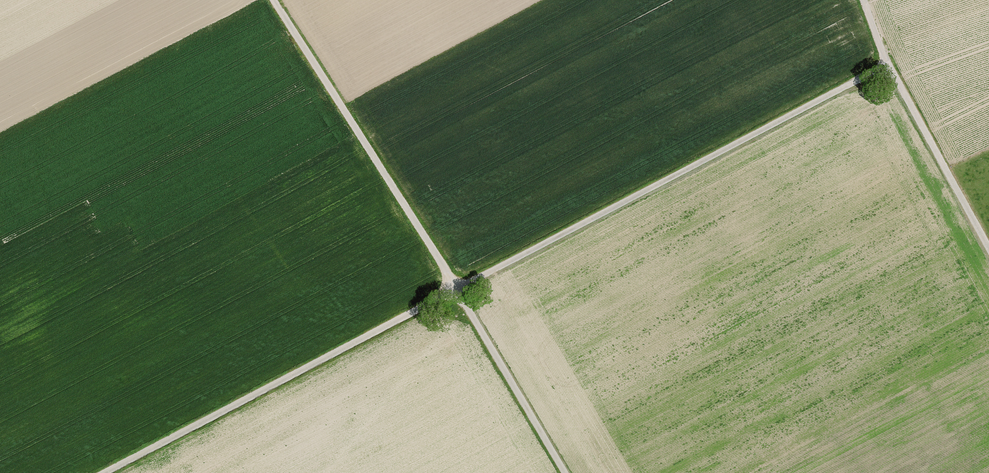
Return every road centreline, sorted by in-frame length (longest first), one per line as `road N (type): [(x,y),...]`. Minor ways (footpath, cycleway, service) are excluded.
road 1 (track): [(104,472),(892,72)]
road 2 (track): [(274,0),(568,472)]
road 3 (track): [(988,251),(892,72)]

